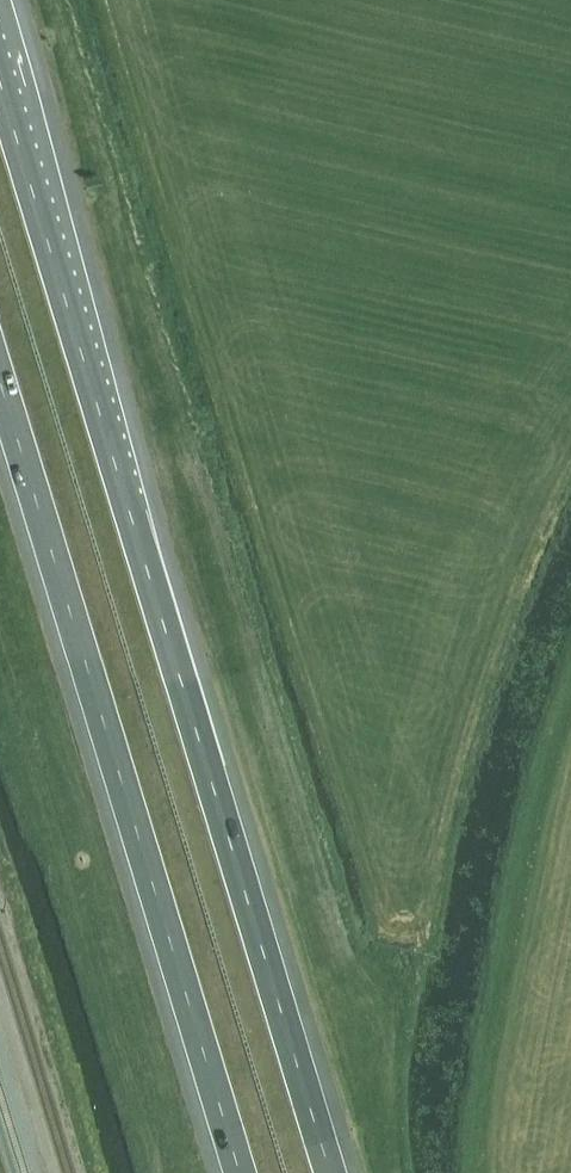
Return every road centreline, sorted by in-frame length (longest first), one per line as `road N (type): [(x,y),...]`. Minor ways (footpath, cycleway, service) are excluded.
road 1 (motorway): [(330,1172),(0,75)]
road 2 (motorway): [(0,382),(239,1172)]

